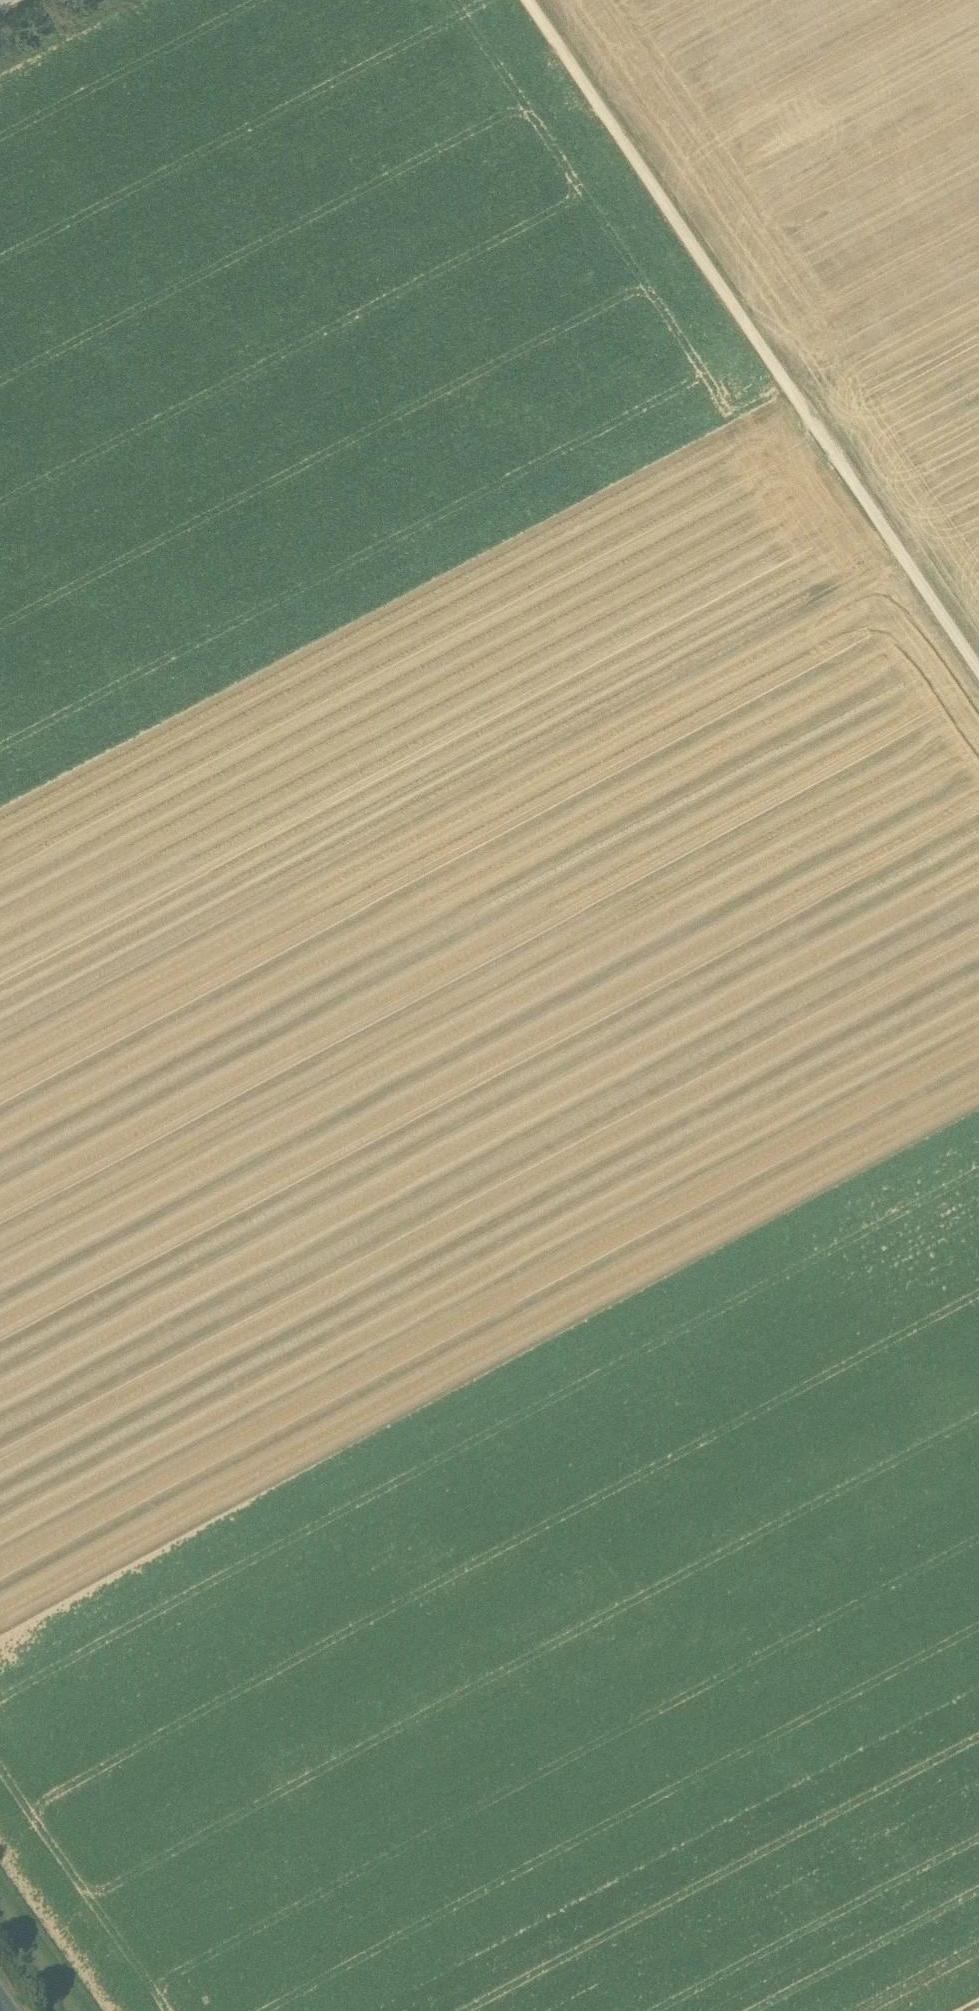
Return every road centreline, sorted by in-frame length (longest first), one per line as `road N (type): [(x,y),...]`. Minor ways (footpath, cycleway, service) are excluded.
road 1 (track): [(526,0),(978,669)]
road 2 (track): [(79,2010),(0,1893)]

